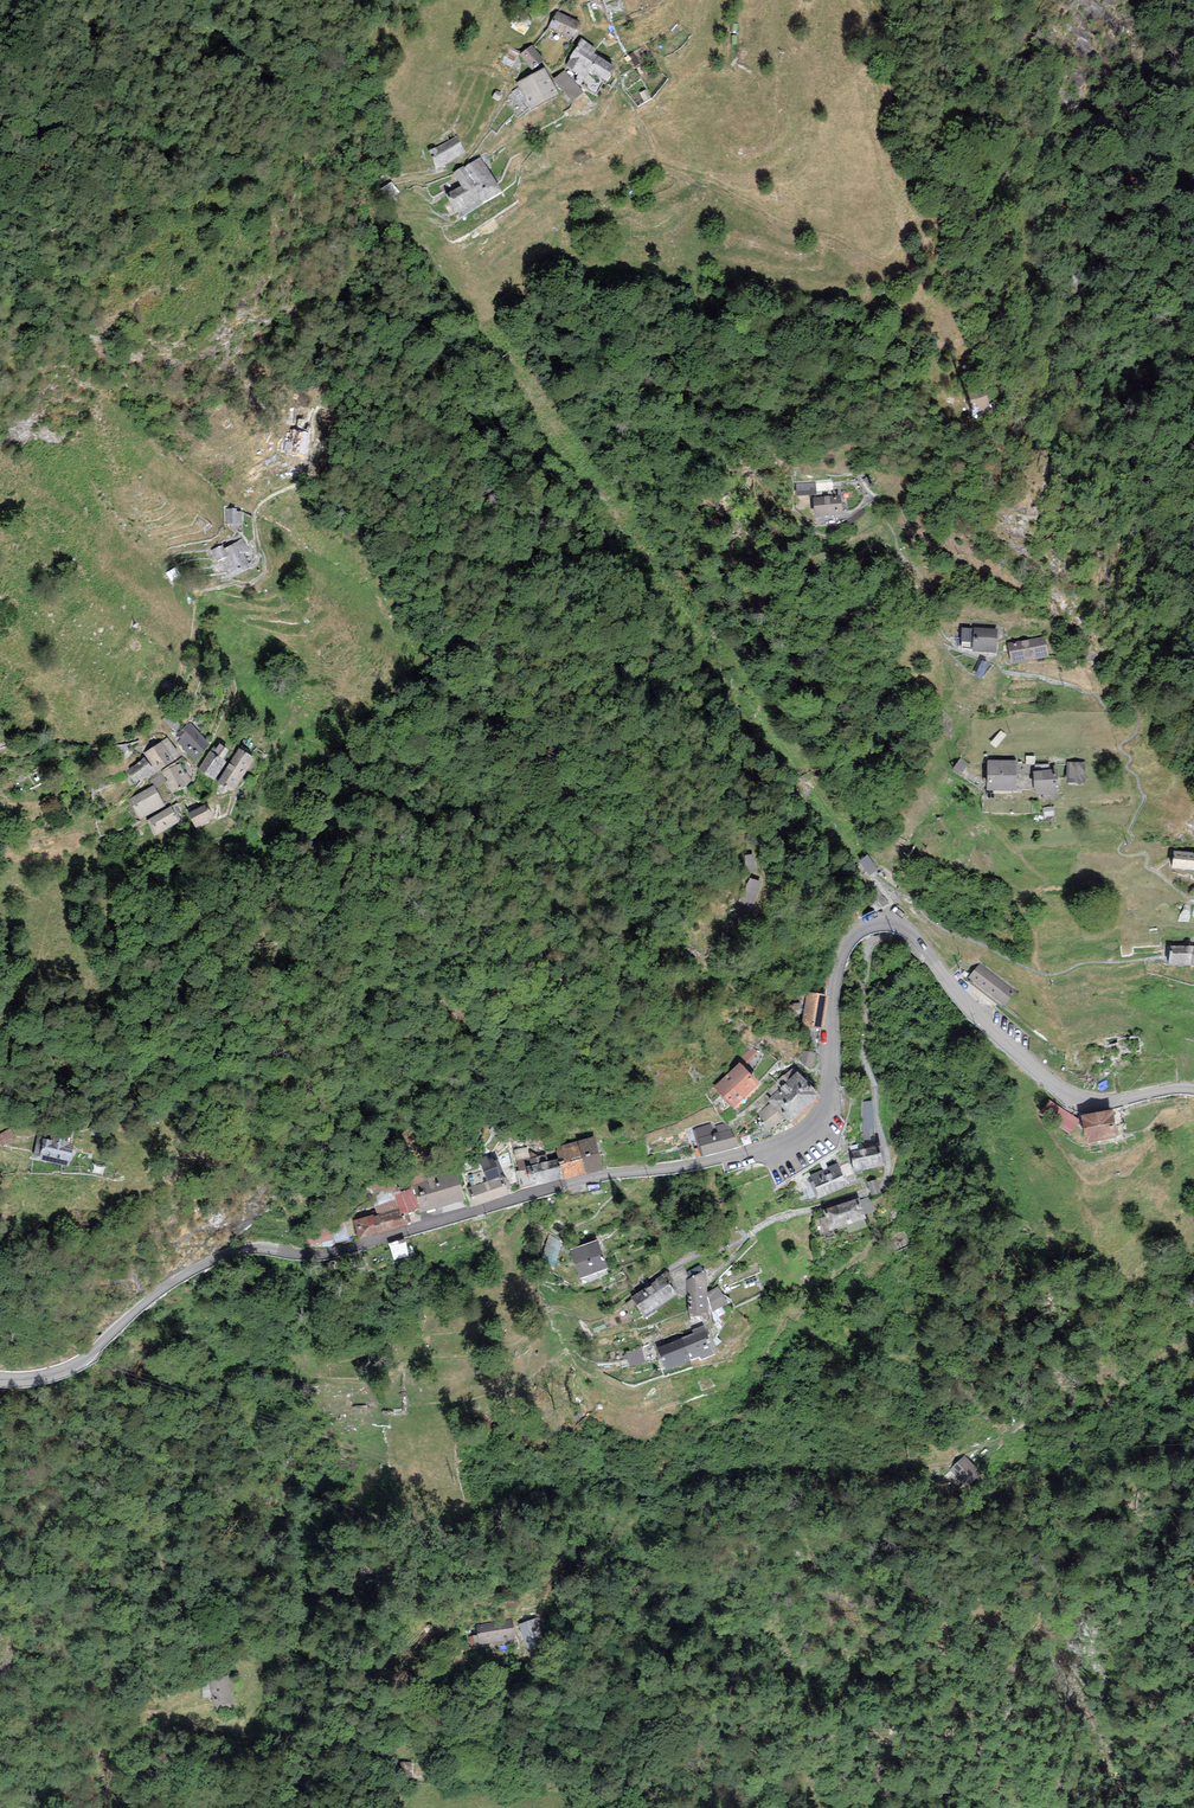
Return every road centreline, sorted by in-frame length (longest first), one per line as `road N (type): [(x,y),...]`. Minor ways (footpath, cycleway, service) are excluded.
road 1 (tertiary): [(1193,1089),(1098,1102),(1074,1098),(987,1023),(910,932),(872,925),(849,943),(837,975),(828,1106),(793,1139),(560,1187),(333,1253),(241,1250),(170,1286),(76,1362),(0,1376)]

